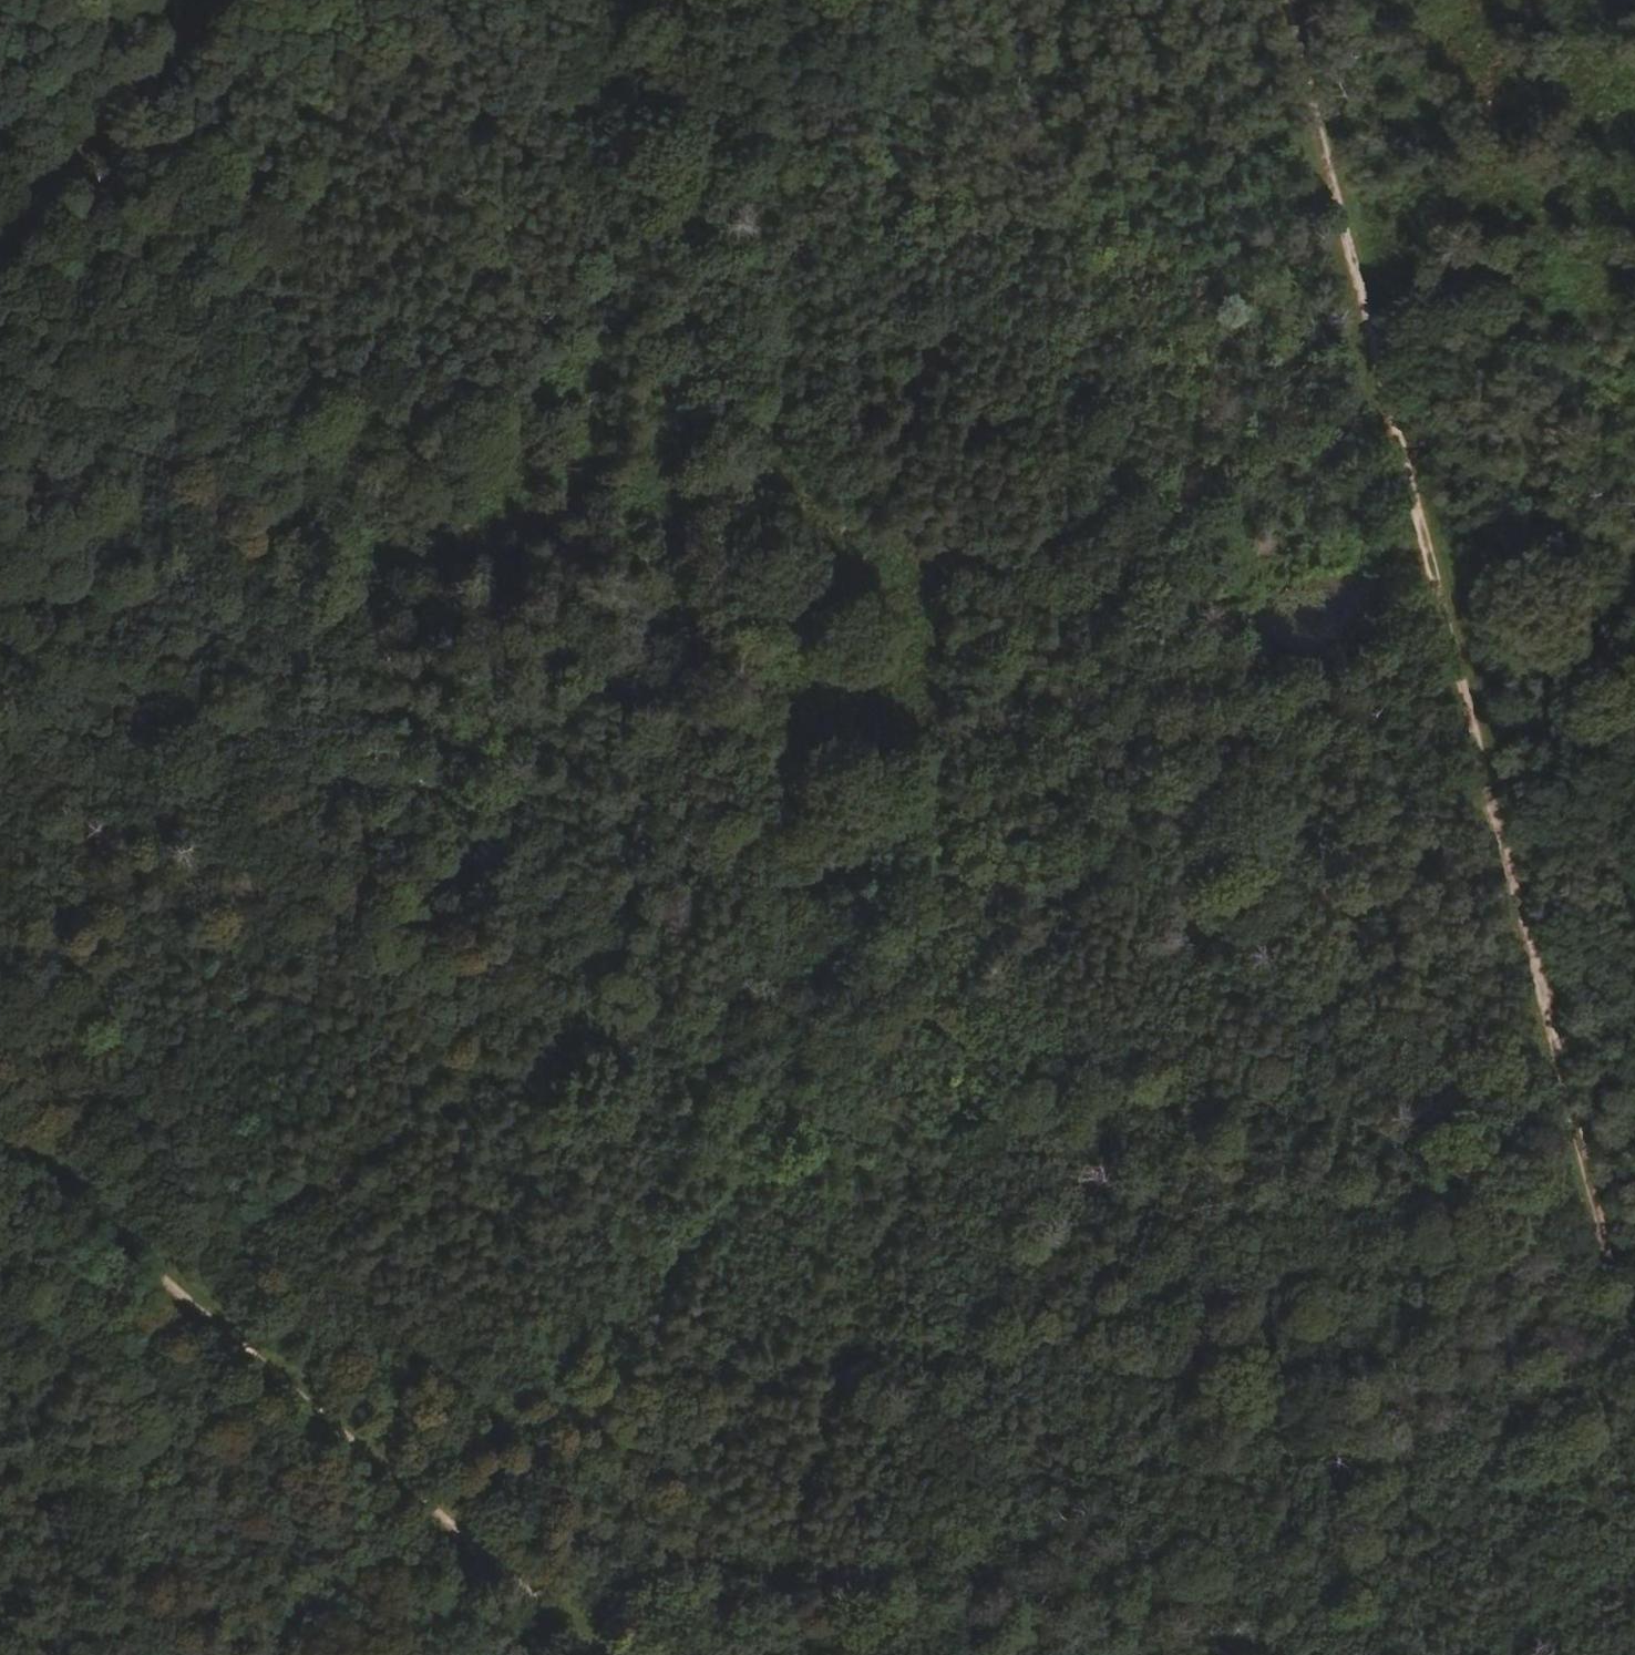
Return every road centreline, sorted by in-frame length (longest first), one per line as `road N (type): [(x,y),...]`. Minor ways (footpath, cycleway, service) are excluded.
road 1 (track): [(0,1160),(588,1654)]
road 2 (track): [(0,285),(249,0)]

